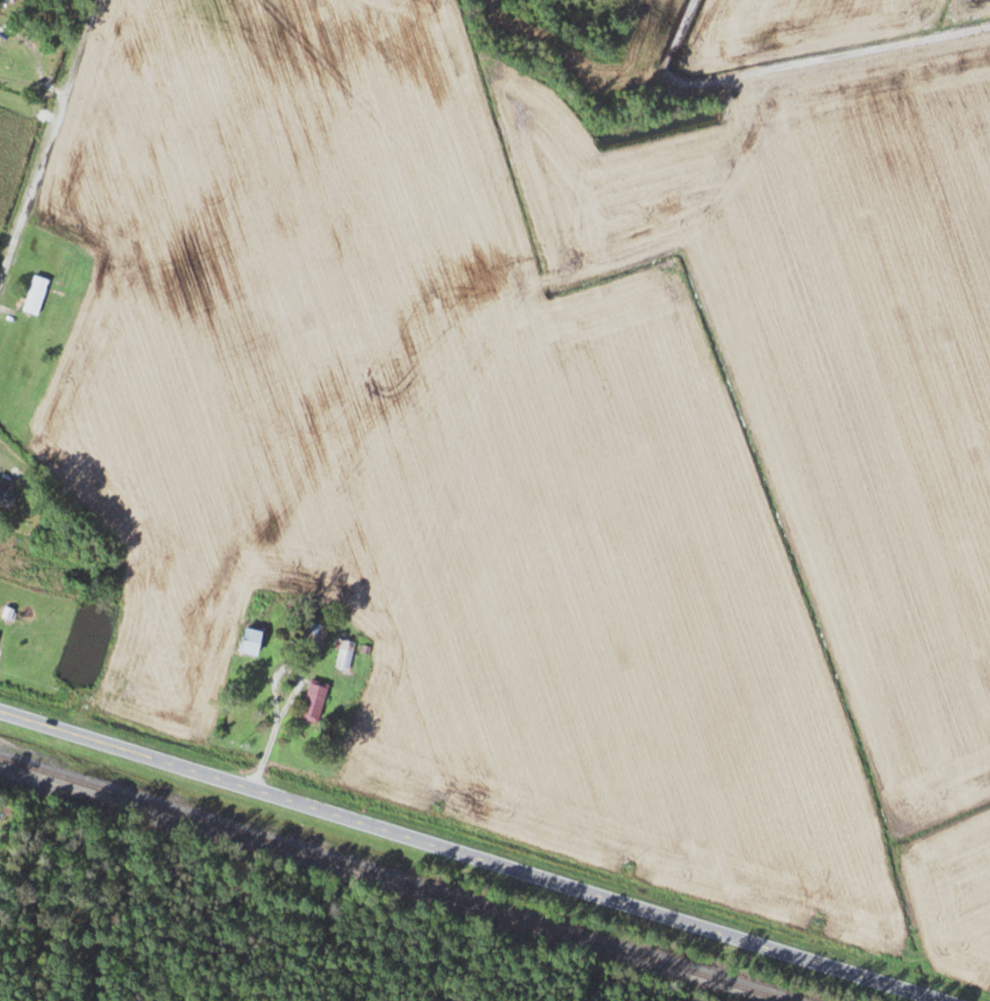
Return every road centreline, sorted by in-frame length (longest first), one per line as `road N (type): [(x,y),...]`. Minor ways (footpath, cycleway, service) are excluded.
road 1 (secondary): [(940,1000),(0,712)]
road 2 (residential): [(0,282),(83,41)]

